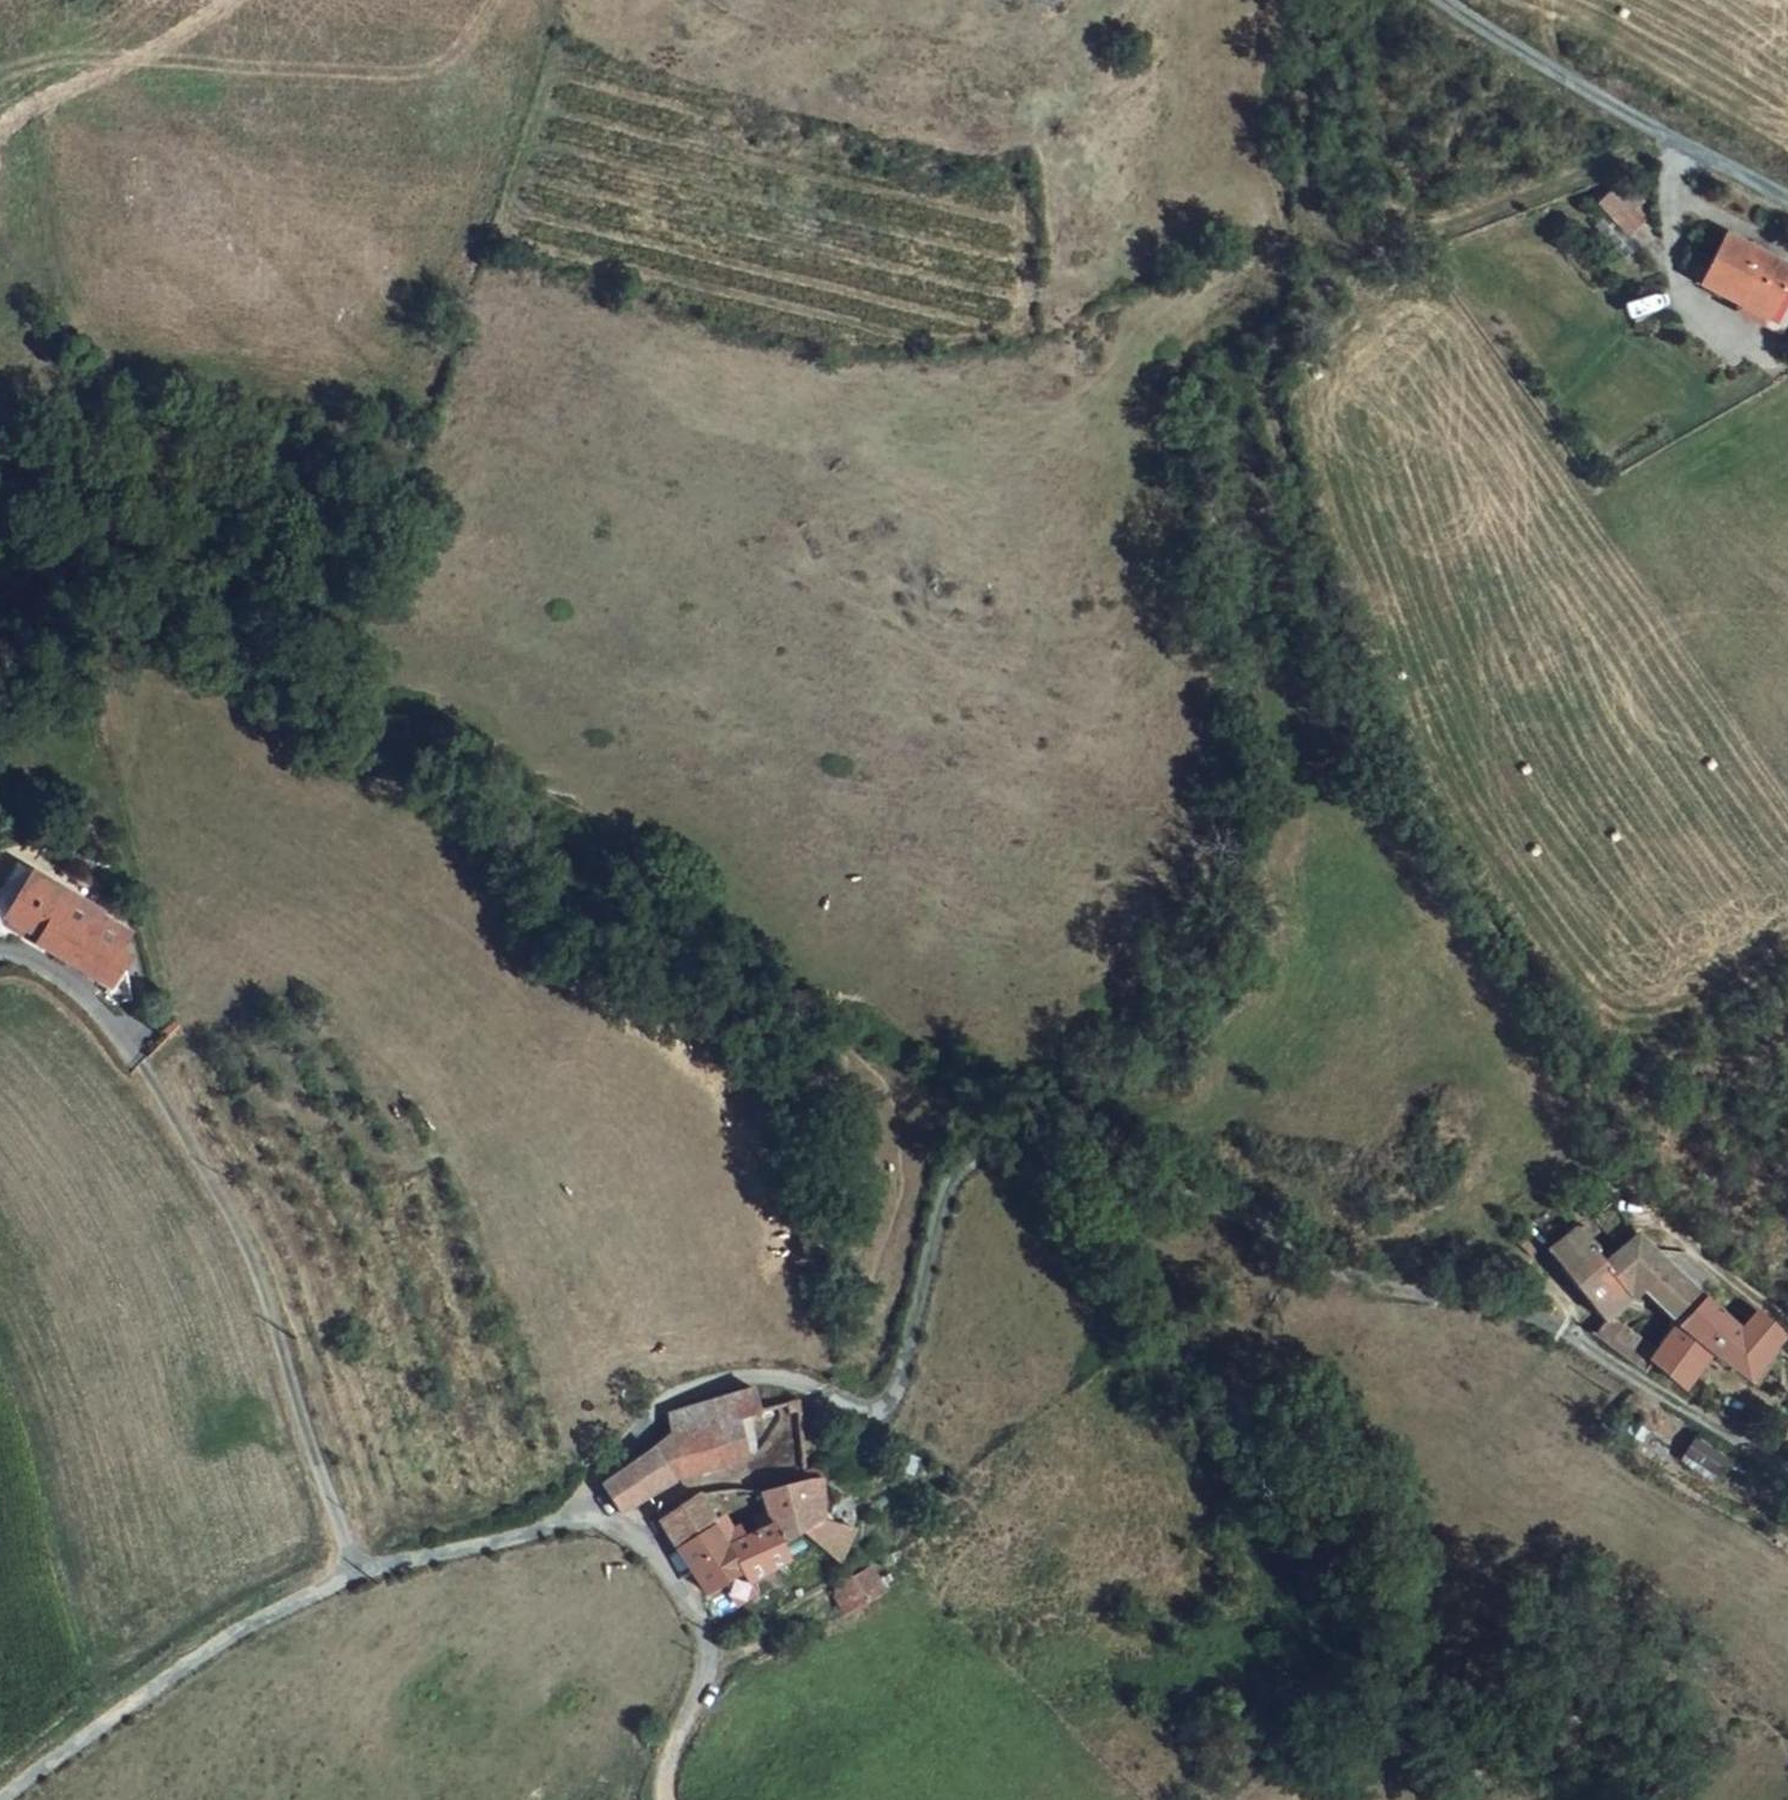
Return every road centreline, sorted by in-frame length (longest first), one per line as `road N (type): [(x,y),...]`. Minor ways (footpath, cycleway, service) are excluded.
road 1 (track): [(1787,1468),(1562,1336),(1481,1305),(1373,1291),(1181,1191),(1067,1162),(988,1154),(954,1175),(896,1403),(868,1411),(790,1381),(751,1376),(662,1410),(578,1519)]
road 2 (unclassified): [(665,1799),(667,1752),(708,1660),(698,1618),(663,1565),(620,1532),(578,1519),(361,1577),(230,1637),(6,1799)]
road 3 (unclassified): [(1441,0),(1787,195)]

